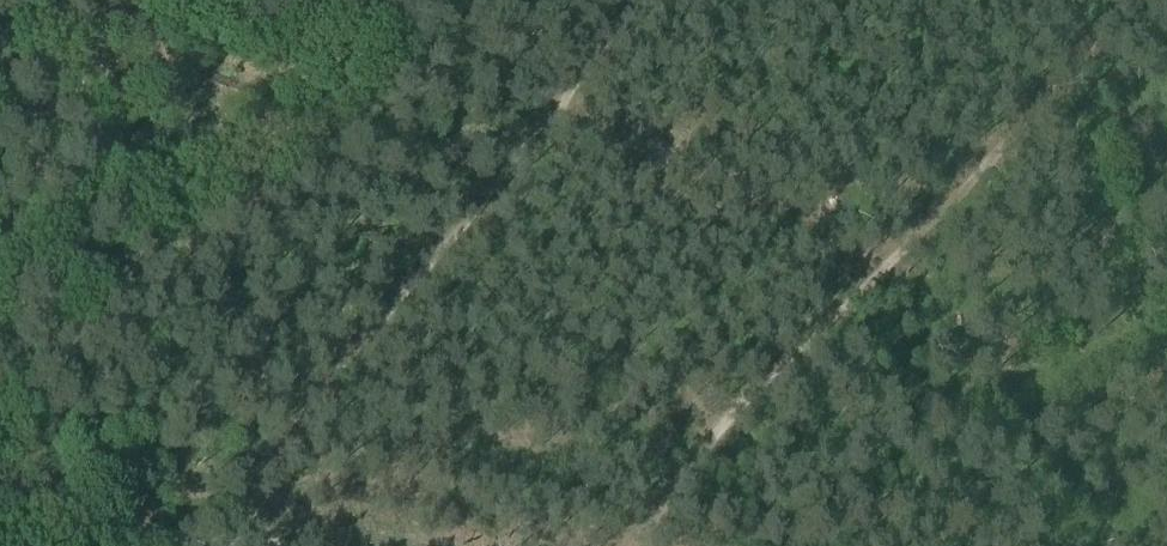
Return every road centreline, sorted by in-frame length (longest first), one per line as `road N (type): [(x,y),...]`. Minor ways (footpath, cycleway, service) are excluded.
road 1 (track): [(1116,0),(627,545)]
road 2 (track): [(308,401),(633,0)]
road 3 (track): [(0,503),(224,545)]
road 4 (track): [(308,401),(230,545)]

